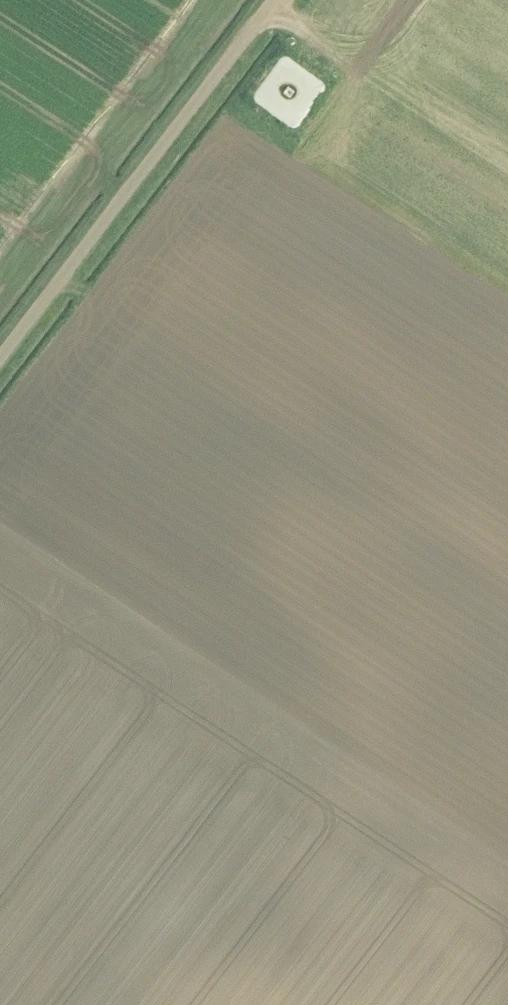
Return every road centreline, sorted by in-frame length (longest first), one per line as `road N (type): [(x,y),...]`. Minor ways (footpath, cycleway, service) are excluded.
road 1 (unclassified): [(0,359),(275,0)]

